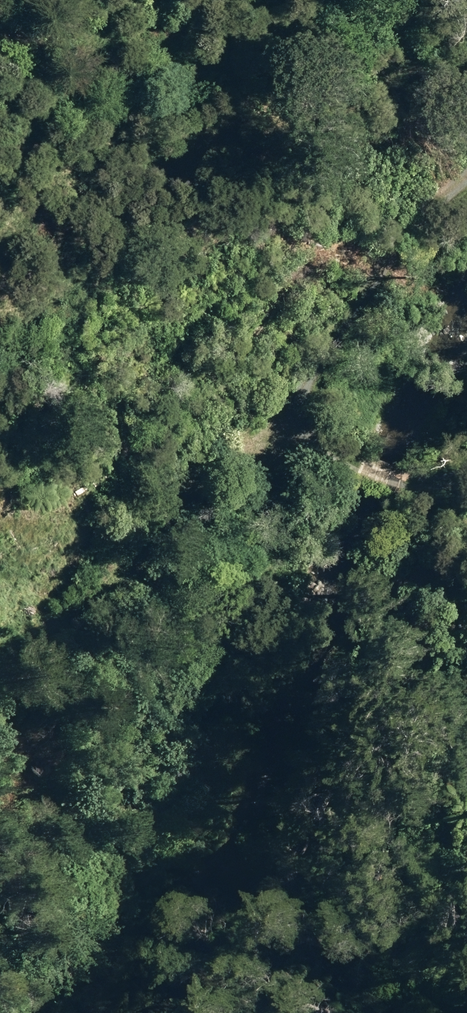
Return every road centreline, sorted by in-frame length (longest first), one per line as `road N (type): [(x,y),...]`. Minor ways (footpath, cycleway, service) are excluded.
road 1 (track): [(35,1012),(99,918),(139,842),(236,568),(290,443)]
road 2 (track): [(0,678),(65,611),(151,545),(244,431),(270,428),(290,443)]
road 3 (unclassified): [(290,443),(348,321),(466,191)]

